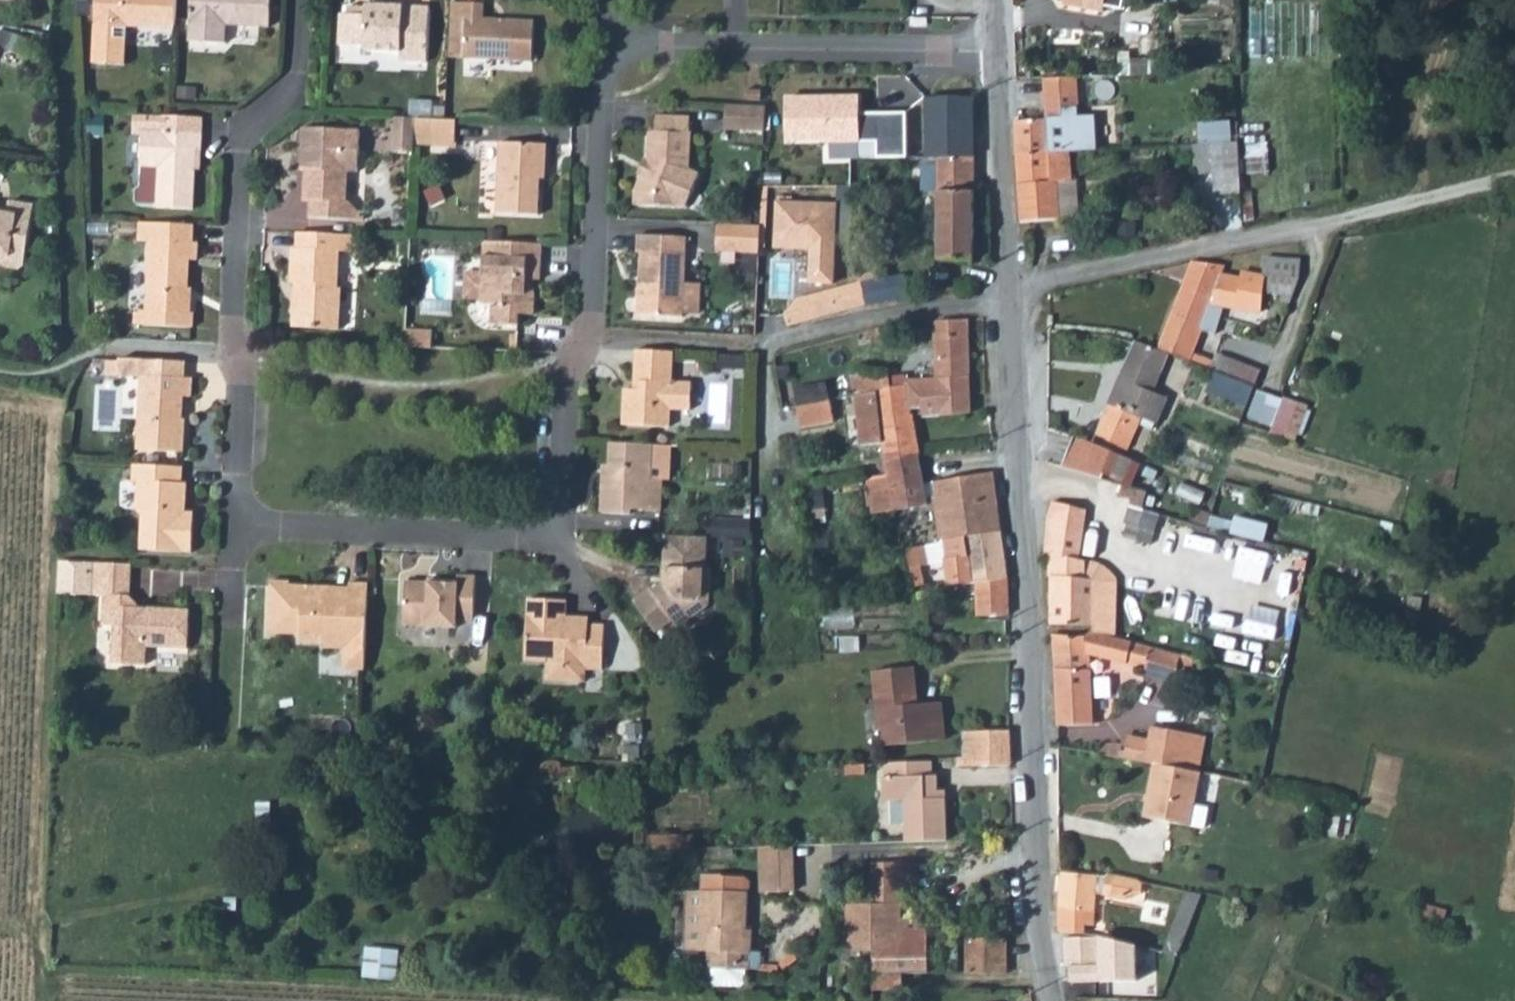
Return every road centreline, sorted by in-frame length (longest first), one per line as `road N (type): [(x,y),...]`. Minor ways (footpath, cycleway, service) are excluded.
road 1 (unclassified): [(1052,1000),(1032,914),(1024,591),(995,48)]
road 2 (residential): [(233,533),(519,539),(548,531),(560,507),(567,369),(589,318),(600,99),(615,59),(632,41)]
road 3 (residential): [(300,0),(298,93),(242,135),(233,533)]
road 4 (residential): [(995,48),(632,41)]
road 5 (residential): [(233,533),(222,749)]

